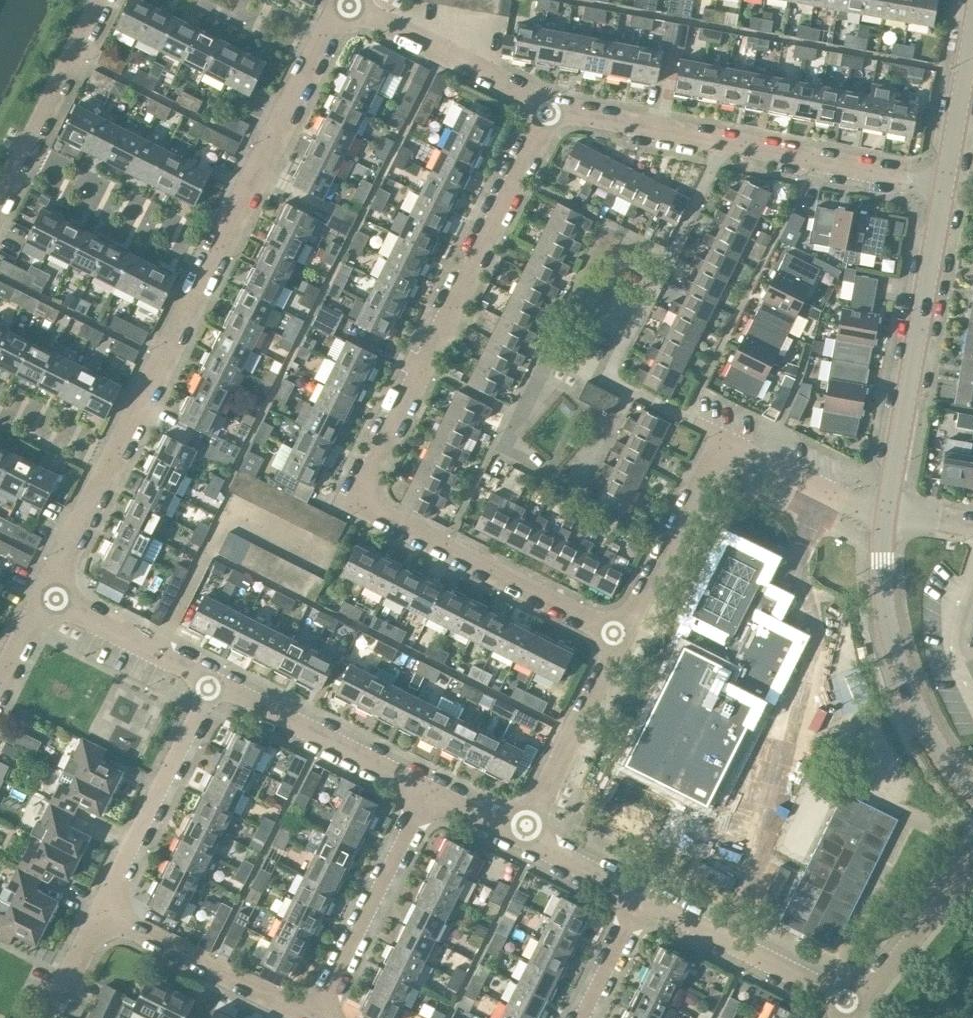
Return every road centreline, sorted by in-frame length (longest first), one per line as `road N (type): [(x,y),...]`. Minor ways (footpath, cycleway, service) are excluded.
road 1 (residential): [(620,630),(360,501),(359,494),(550,110)]
road 2 (residential): [(46,594),(346,4)]
road 3 (residential): [(648,263),(603,238),(505,451),(584,484),(630,395),(611,358)]
road 4 (residential): [(886,515),(715,437),(620,630)]
road 5 (unclassified): [(886,515),(944,192)]
road 6 (unclassified): [(972,789),(910,704),(888,629),(886,515)]
road 7 (residential): [(102,919),(219,683)]
road 8 (residential): [(313,1017),(427,791)]
road 9 (residential): [(855,1003),(639,900)]
road 10 (residential): [(427,791),(219,683)]
road 11 (residential): [(620,630),(523,839)]
road 12 (residential): [(550,110),(346,4)]
road 13 (residential): [(944,192),(719,152)]
road 14 (residential): [(0,198),(98,0)]
road 15 (residential): [(294,1017),(102,919)]
road 16 (residential): [(219,683),(46,594)]
road 17 (residential): [(855,1003),(972,864)]
road 18 (residential): [(719,152),(550,110)]
road 19 (unclassified): [(944,192),(972,32)]
road 20 (residential): [(648,263),(682,240),(719,152)]
road 21 (residential): [(639,900),(523,839)]
road 22 (residential): [(582,1017),(639,900)]

